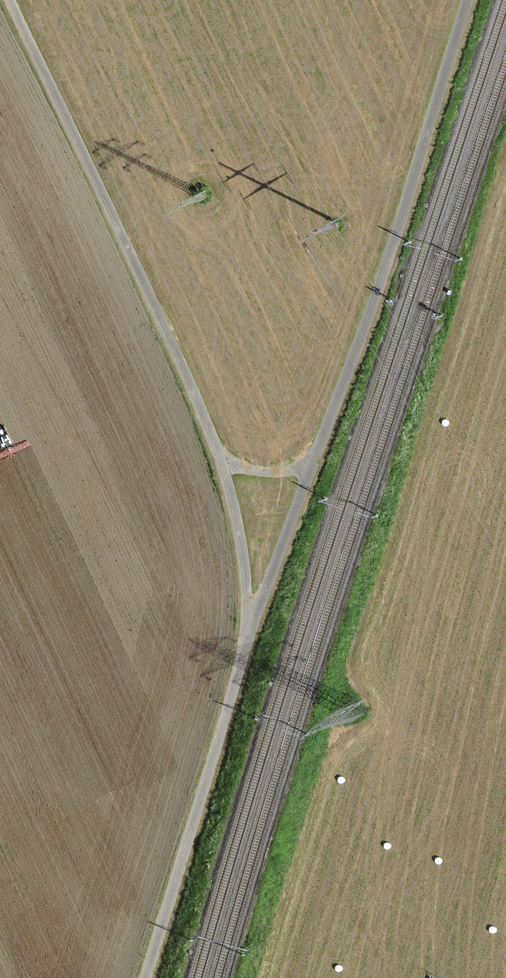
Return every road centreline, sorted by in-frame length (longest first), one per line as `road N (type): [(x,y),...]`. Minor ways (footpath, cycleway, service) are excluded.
road 1 (unclassified): [(222,468),(8,0)]
road 2 (unclassified): [(310,470),(355,356),(468,0)]
road 3 (unclassified): [(145,977),(248,619)]
road 4 (unclassified): [(248,619),(310,470)]
road 5 (unclassified): [(248,619),(222,468)]

